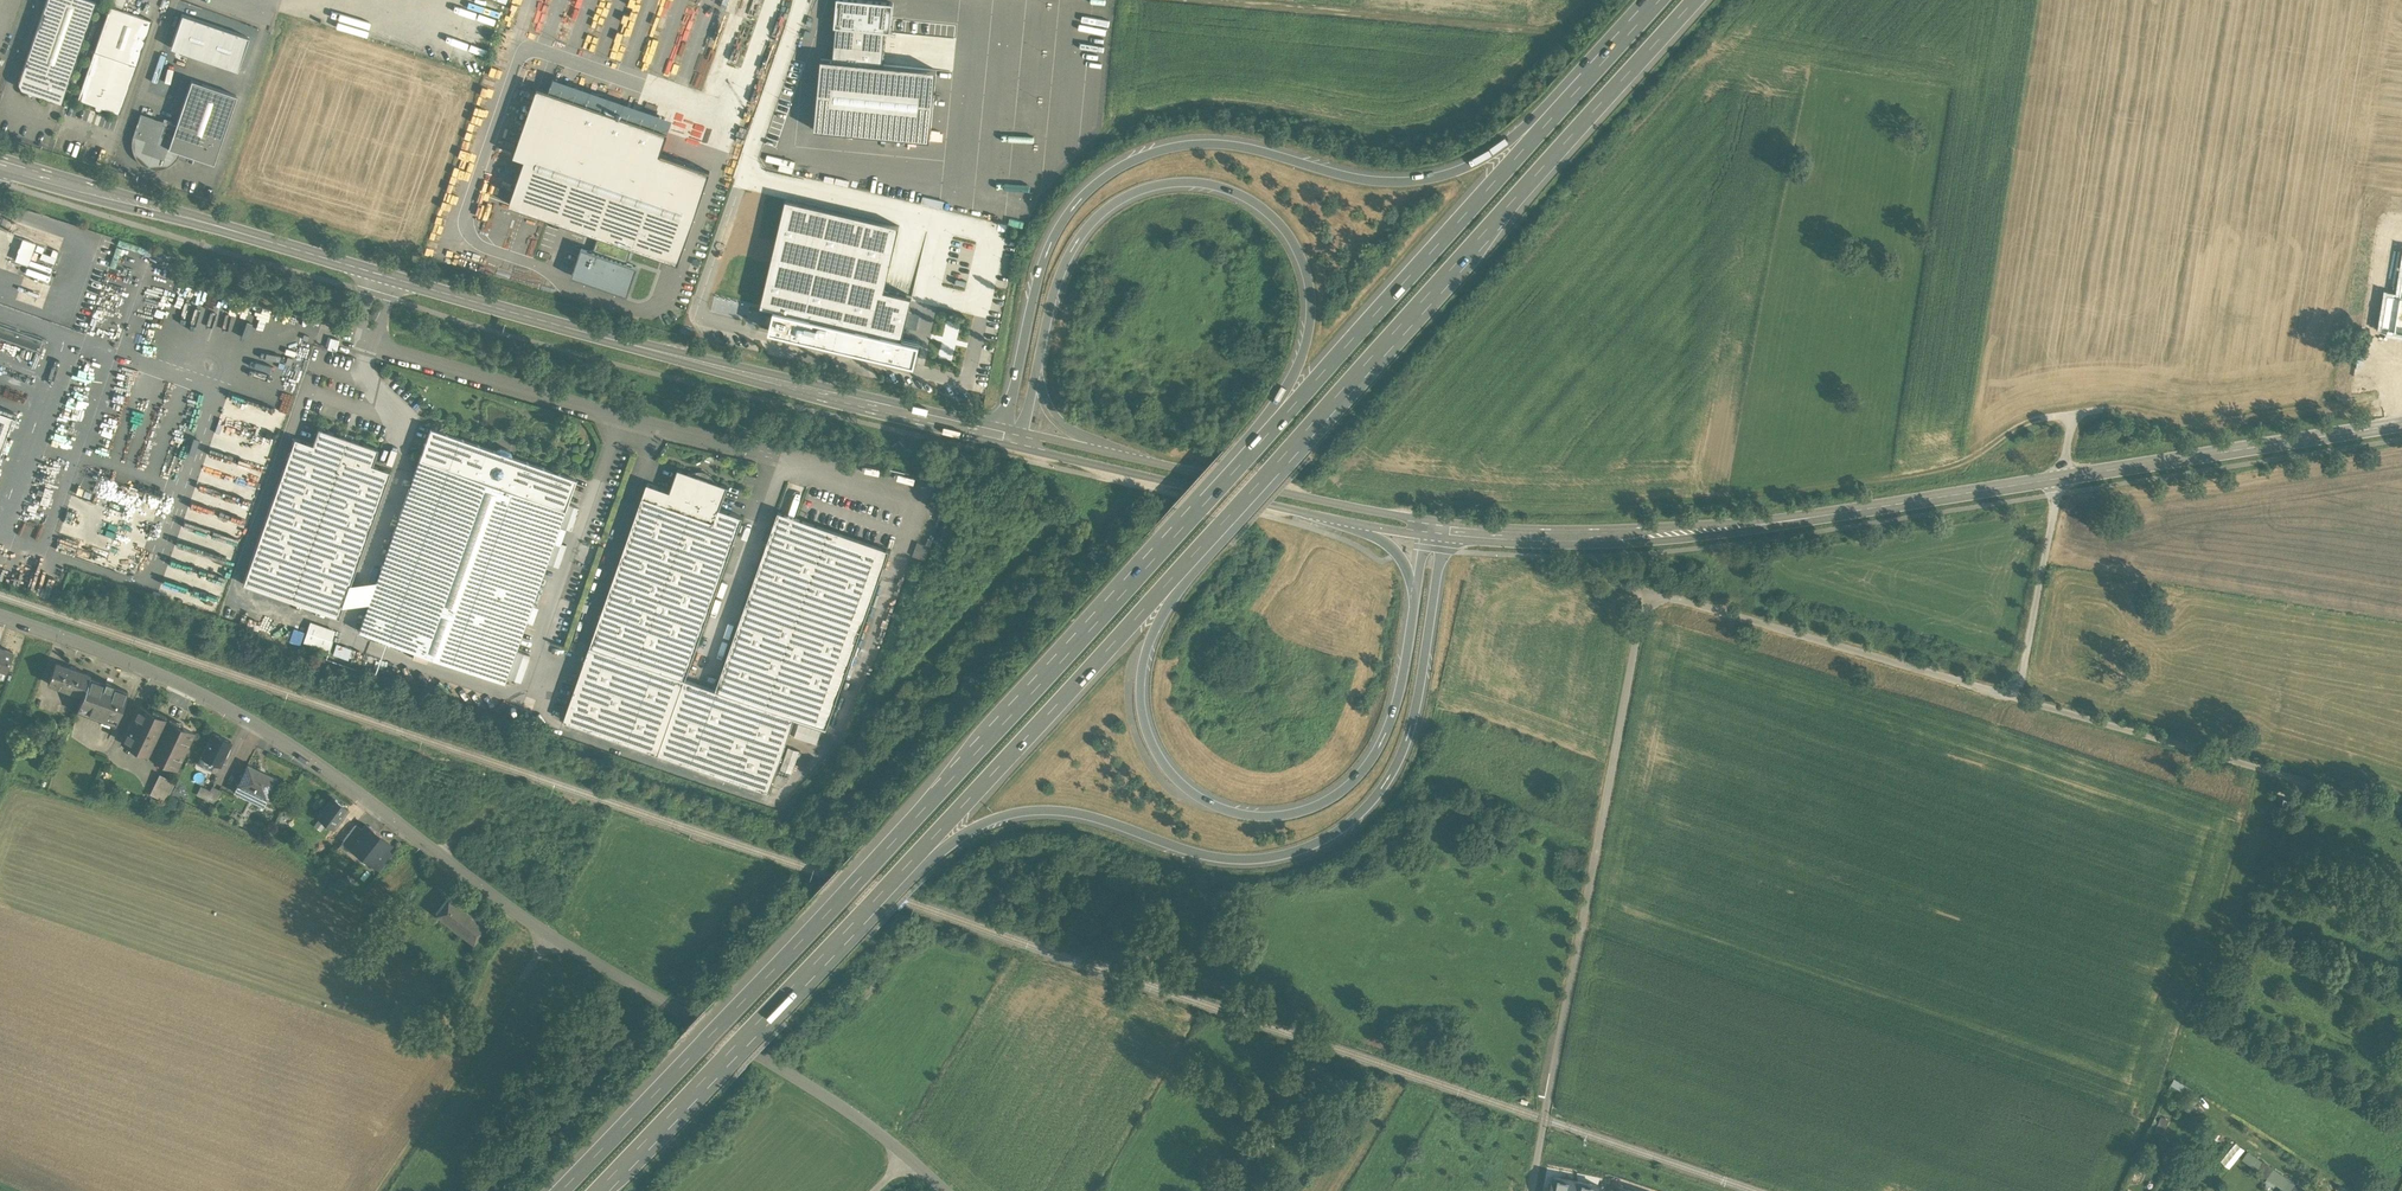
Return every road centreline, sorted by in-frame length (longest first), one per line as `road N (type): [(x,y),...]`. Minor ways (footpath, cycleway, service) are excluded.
road 1 (secondary): [(0,165),(688,361),(997,436)]
road 2 (motorway): [(1238,464),(963,768),(555,1190)]
road 3 (secondary): [(1450,531),(1656,536),(1811,521),(2401,424)]
road 4 (motorway): [(861,915),(958,834),(1015,811),(1070,809),(1220,857),(1283,853),(1349,822),(1400,753),(1450,531)]
road 5 (motorway): [(1592,70),(1476,163),(1417,180),(1359,179),(1265,150),(1198,142),(1127,162),(1074,204),(1054,236),(997,436)]
road 6 (track): [(1339,485),(1581,506),(1796,491),(1957,466),(2033,420),(2110,409)]
road 7 (motorway): [(1227,516),(1694,0)]
road 8 (motorway): [(1414,596),(1393,711),(1360,772),(1308,807),(1249,816),(1224,810),(1172,771),(1151,739),(1142,704),(1159,620),(1220,544),(1227,516)]
road 9 (motorway): [(1037,363),(1073,251),(1110,205),(1167,182),(1199,181),(1253,198),(1300,255),(1310,320),(1292,375),(1247,436),(1238,464)]
road 10 (residential): [(0,617),(246,714),(537,923)]
road 11 (track): [(1531,1190),(1645,591)]
road 12 (motorway): [(861,915),(1227,516)]
road 13 (motorway): [(1592,70),(1238,464)]
road 14 (unclassified): [(537,923),(844,1110),(950,1190)]
road 15 (track): [(2014,699),(2401,812)]
road 16 (track): [(1645,591),(2014,699)]
road 17 (motorway): [(594,1190),(861,915)]
road 18 (track): [(551,936),(381,1190)]
road 19 (track): [(2014,699),(2072,415)]
road 20 (track): [(1609,0),(1571,39),(1344,10)]
road 21 (track): [(2330,405),(2205,423),(2110,409)]
road 22 (secondary): [(1148,471),(1339,513)]
road 23 (motorway): [(1148,471),(1053,417),(1037,363)]
road 24 (secondary): [(1018,441),(1148,471)]

